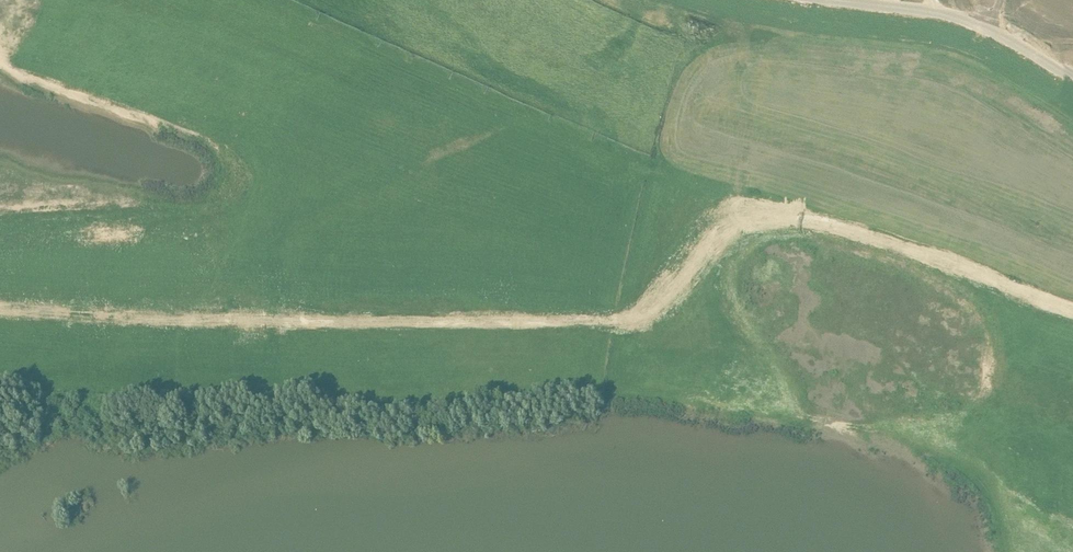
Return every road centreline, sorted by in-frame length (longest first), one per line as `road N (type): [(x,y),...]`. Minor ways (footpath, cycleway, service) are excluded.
road 1 (unclassified): [(1072,54),(1013,15),(957,0)]

